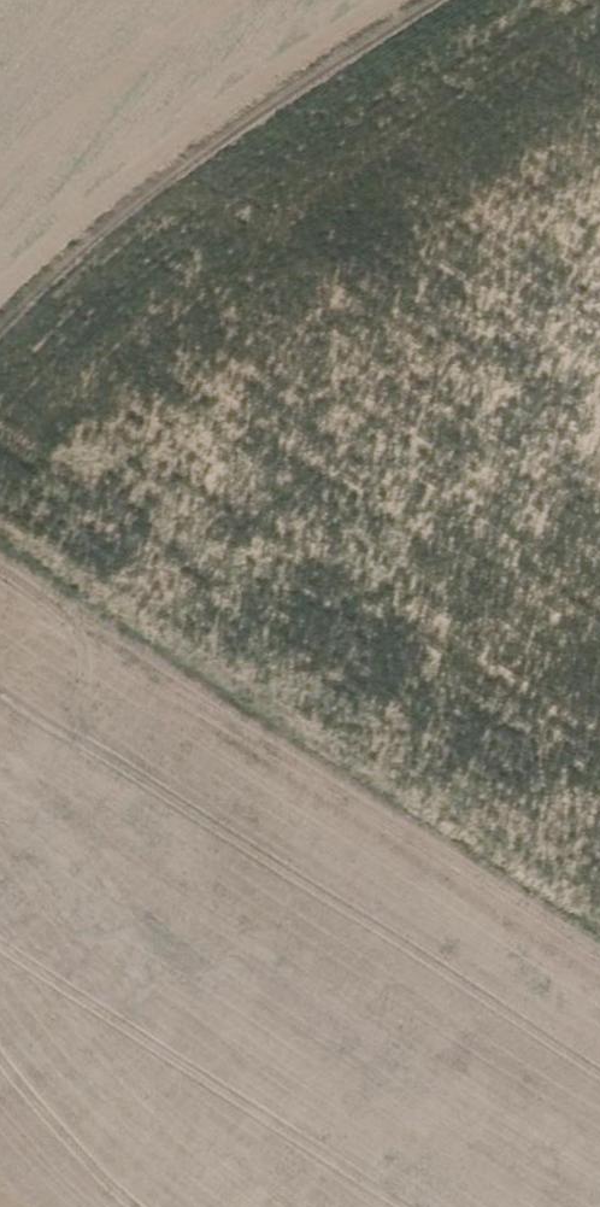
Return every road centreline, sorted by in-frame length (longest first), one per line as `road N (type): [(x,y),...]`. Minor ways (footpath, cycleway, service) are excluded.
road 1 (track): [(0,301),(189,136),(389,0)]

